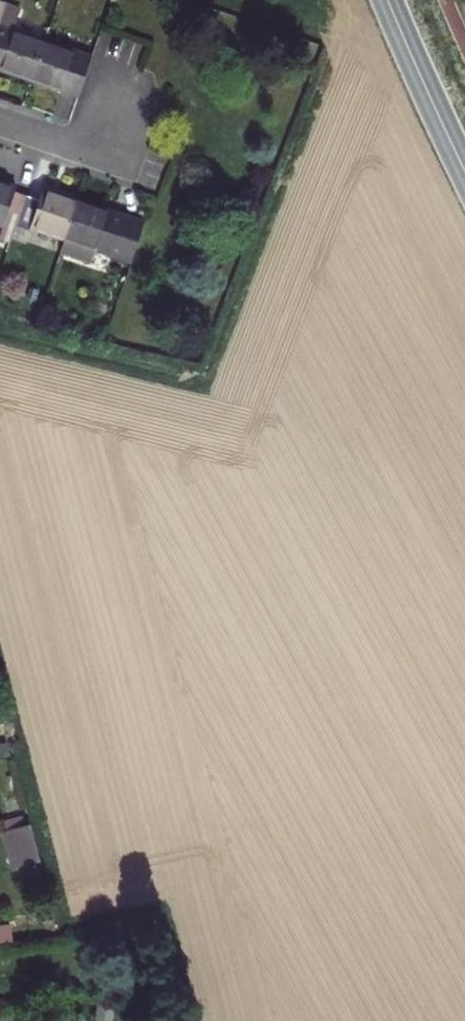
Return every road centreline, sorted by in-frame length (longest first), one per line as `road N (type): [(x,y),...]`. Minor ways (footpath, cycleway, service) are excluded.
road 1 (secondary): [(388,0),(464,172)]
road 2 (residential): [(0,122),(95,154),(118,90)]

